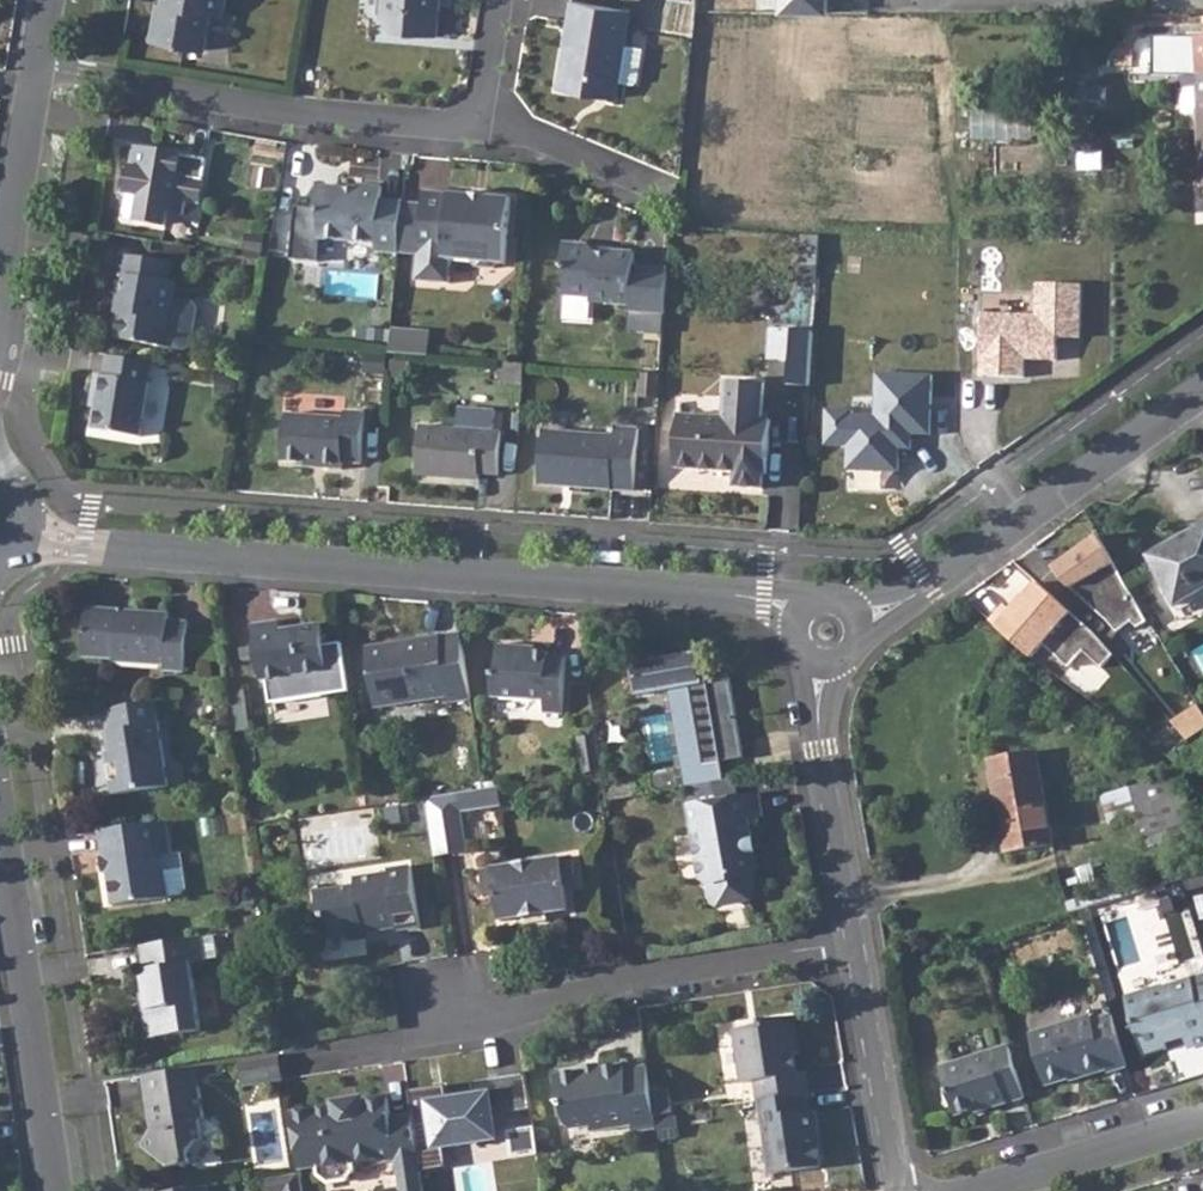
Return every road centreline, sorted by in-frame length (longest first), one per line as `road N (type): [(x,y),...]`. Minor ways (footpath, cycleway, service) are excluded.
road 1 (residential): [(25,540),(717,591),(799,611)]
road 2 (residential): [(859,946),(634,982),(471,1029),(306,1064)]
road 3 (residential): [(36,74),(492,137)]
road 4 (residential): [(862,622),(1202,391)]
road 5 (residential): [(56,1190),(0,800)]
road 6 (residential): [(859,946),(824,748),(825,668)]
road 7 (residential): [(0,333),(36,74)]
road 8 (residential): [(897,1190),(859,946)]
road 9 (residential): [(992,1190),(1202,1128)]
road 10 (residential): [(492,137),(670,206)]
road 11 (residential): [(492,137),(512,0)]

